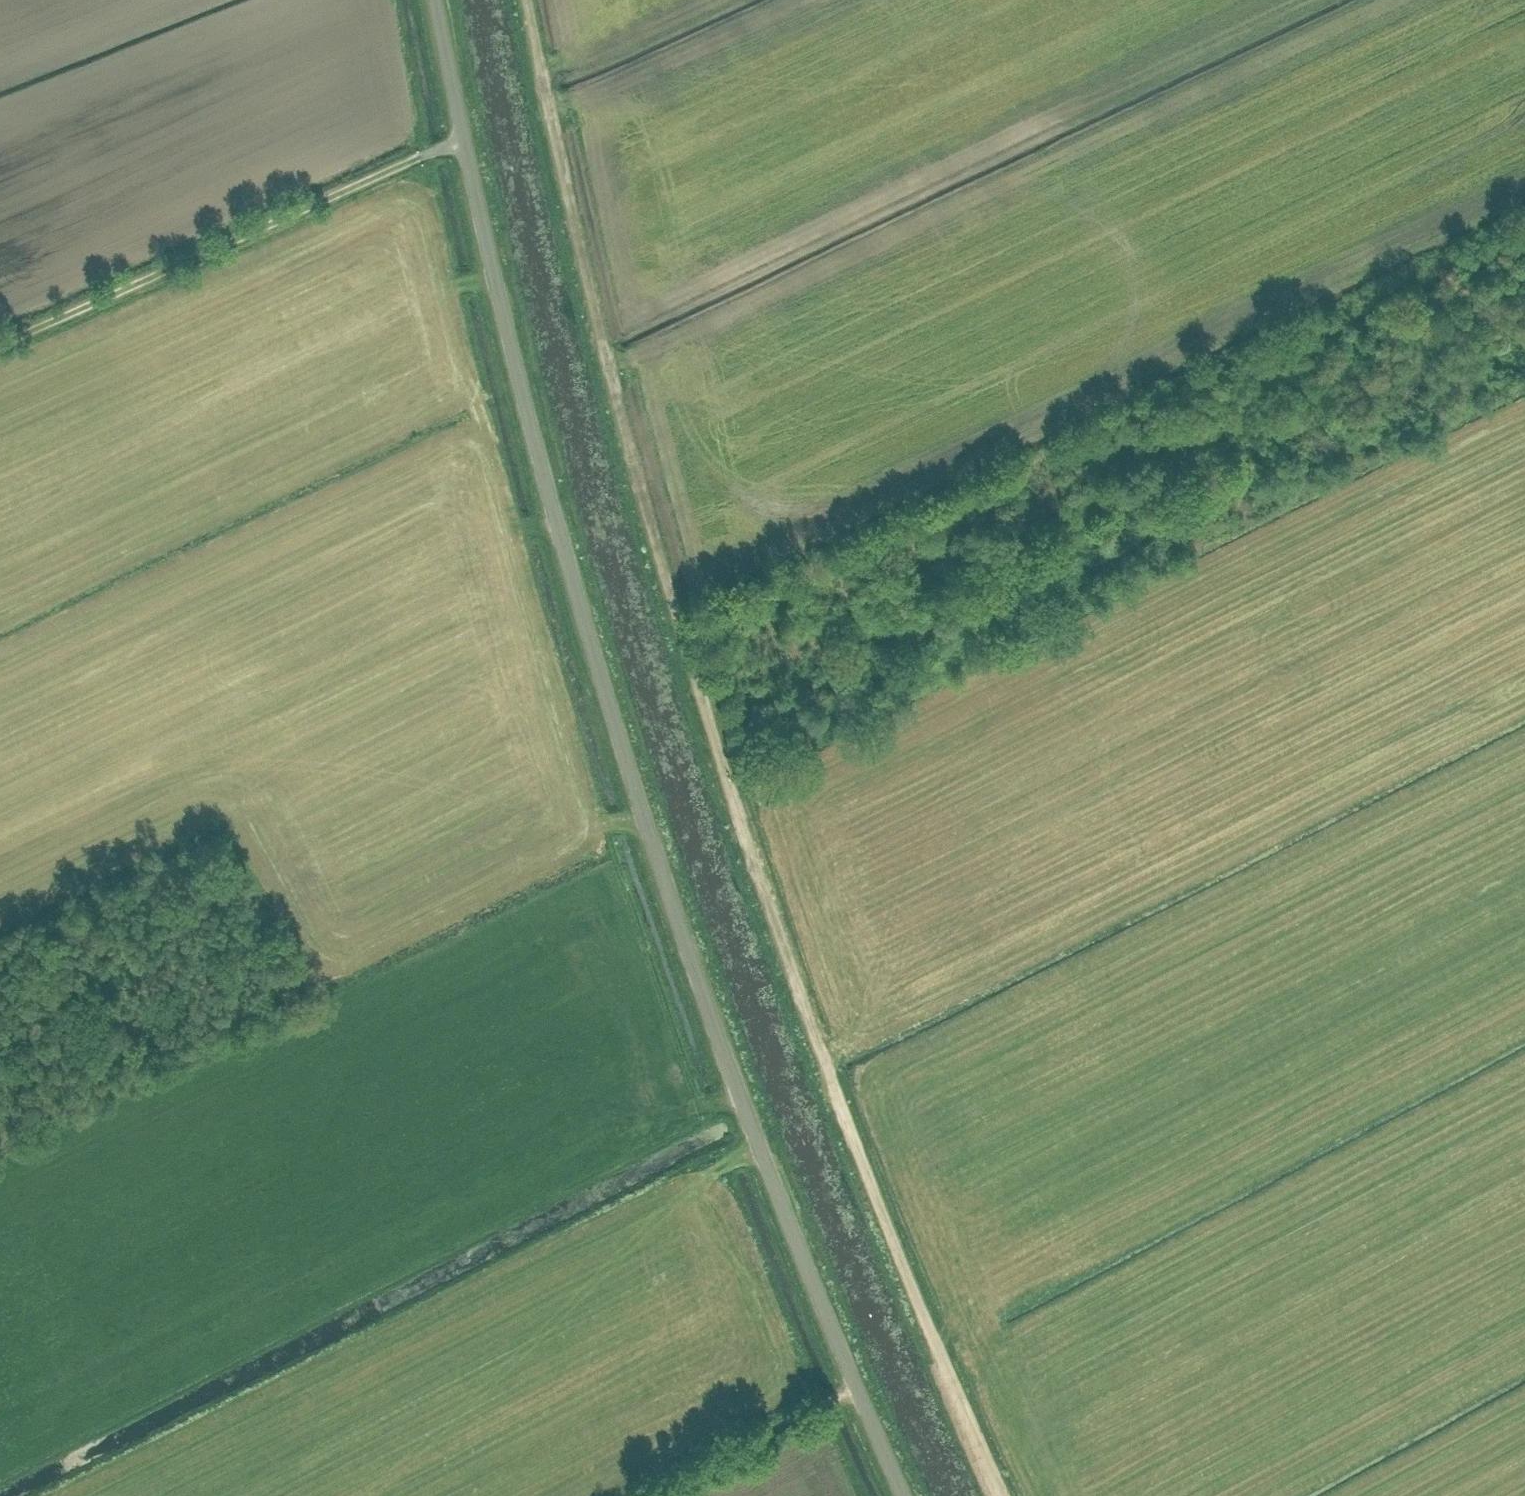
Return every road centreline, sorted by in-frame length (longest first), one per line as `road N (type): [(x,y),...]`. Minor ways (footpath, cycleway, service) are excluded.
road 1 (unclassified): [(903,1495),(730,1070),(598,669),(486,254),(436,0)]
road 2 (track): [(997,1495),(808,1037),(697,713)]
road 3 (track): [(697,713),(519,0)]

